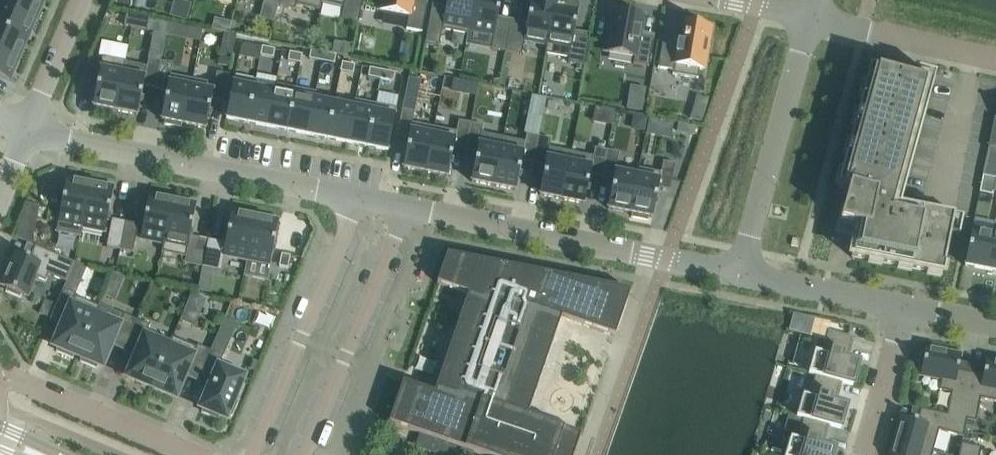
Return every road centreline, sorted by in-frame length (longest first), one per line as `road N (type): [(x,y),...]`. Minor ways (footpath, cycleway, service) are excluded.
road 1 (unclassified): [(740,273),(28,130)]
road 2 (unclassified): [(740,273),(809,18)]
road 3 (residential): [(191,454),(8,378)]
road 4 (residential): [(809,18),(995,59)]
road 5 (residential): [(904,305),(740,273)]
road 6 (residential): [(862,454),(904,305)]
road 7 (residential): [(82,0),(28,130)]

